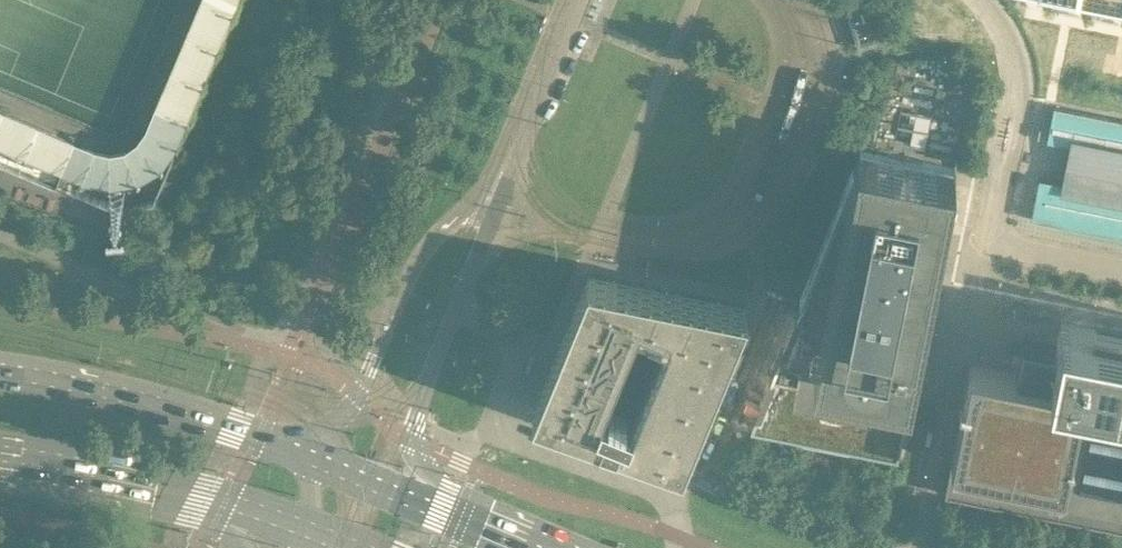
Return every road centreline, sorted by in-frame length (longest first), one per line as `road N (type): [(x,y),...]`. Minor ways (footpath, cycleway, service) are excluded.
road 1 (unclassified): [(513,146),(412,263),(351,403),(312,433),(277,444)]
road 2 (unclassified): [(440,509),(417,456),(417,424),(513,146)]
road 3 (residential): [(1121,268),(1000,240),(1021,47),(989,0)]
road 4 (primary): [(277,444),(140,399),(0,371)]
road 5 (primary): [(0,459),(201,499)]
road 6 (primary): [(440,509),(277,444)]
road 7 (unclassified): [(573,0),(513,146)]

